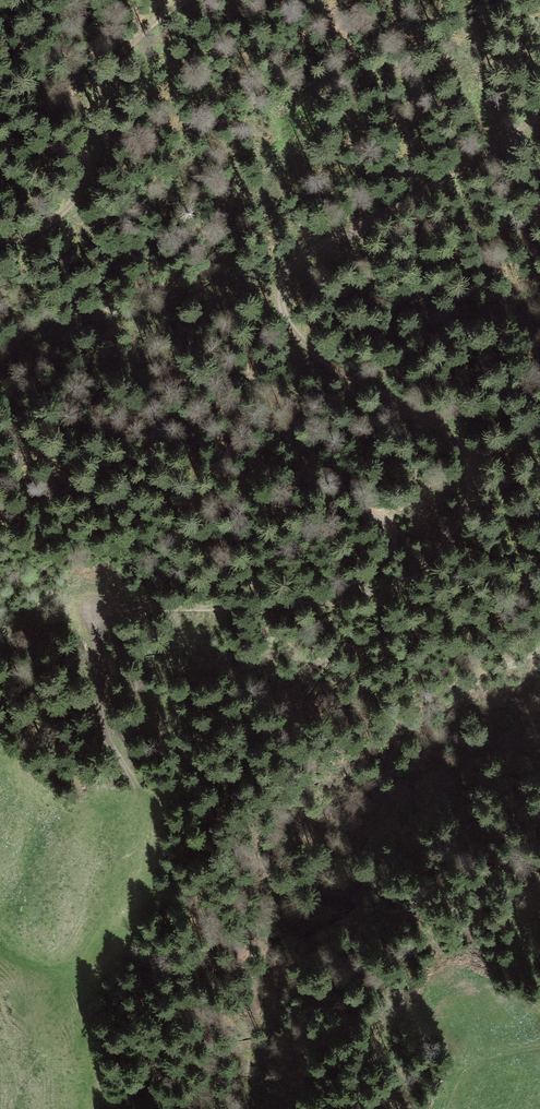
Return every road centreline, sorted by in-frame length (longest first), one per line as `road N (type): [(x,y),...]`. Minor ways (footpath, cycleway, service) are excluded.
road 1 (track): [(539,118),(285,270),(279,291),(285,314),(307,344),(332,369),(455,436),(469,461),(466,496),(446,537),(399,587),(285,608),(96,610),(84,631),(104,732),(140,788)]
road 2 (track): [(186,0),(101,82),(86,115),(84,189),(31,237),(0,237)]
road 3 (track): [(443,1108),(462,1064),(539,1042)]

